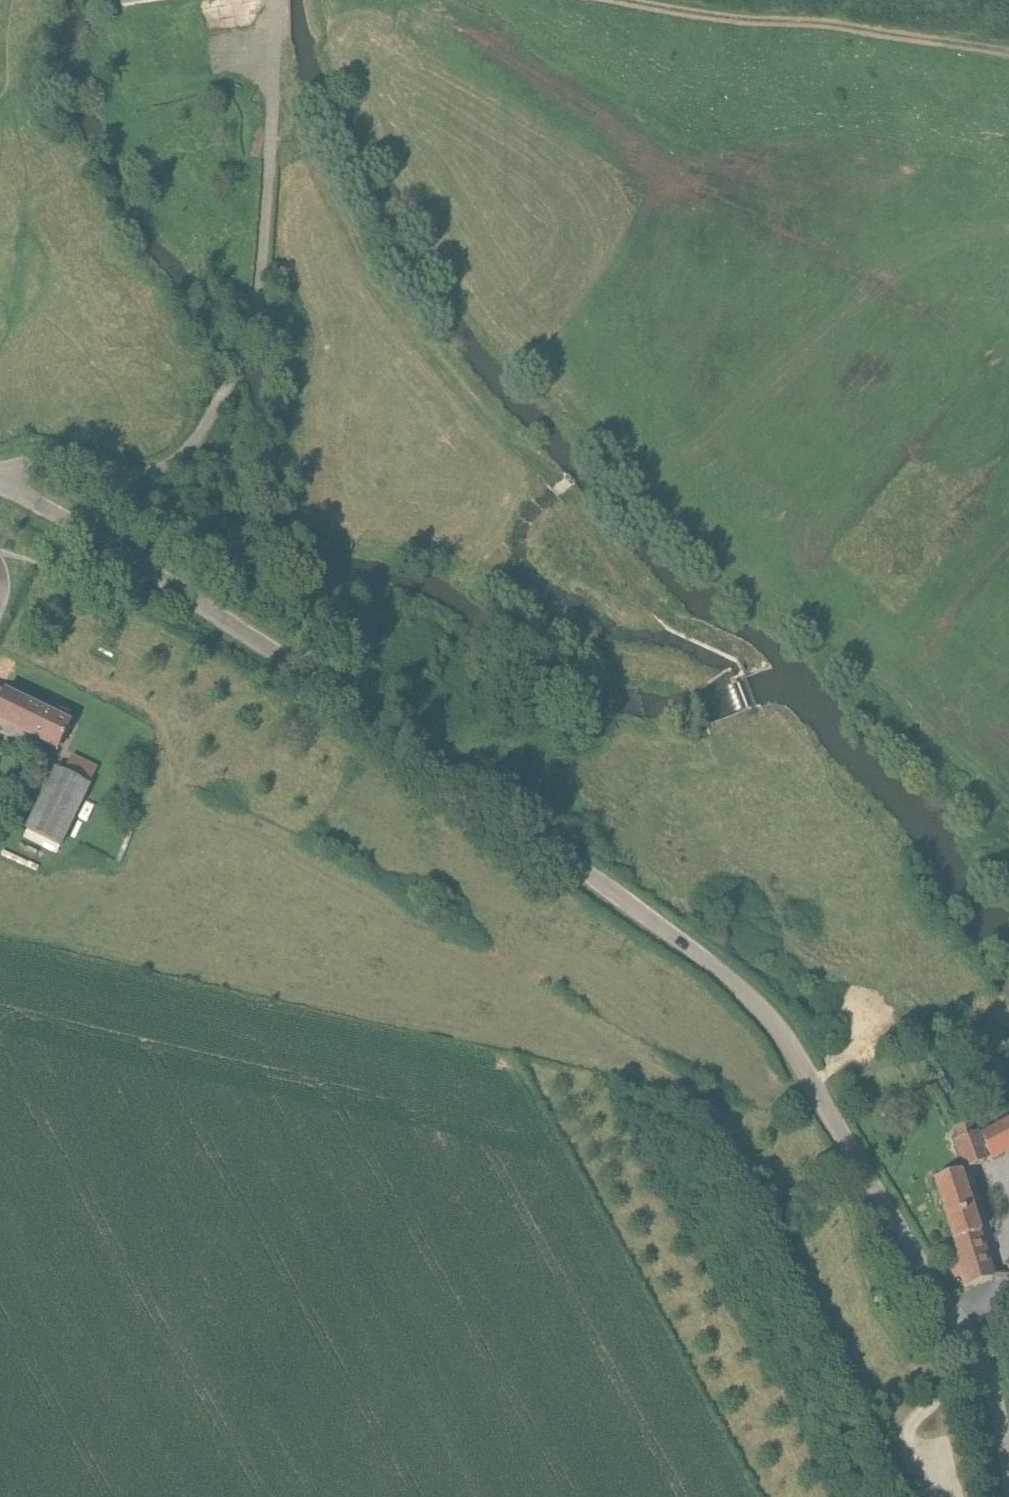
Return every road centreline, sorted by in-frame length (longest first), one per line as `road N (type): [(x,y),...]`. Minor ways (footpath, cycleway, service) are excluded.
road 1 (unclassified): [(1008,1466),(969,1332),(764,1010),(689,946),(383,721),(0,482)]
road 2 (track): [(1008,51),(632,0)]

